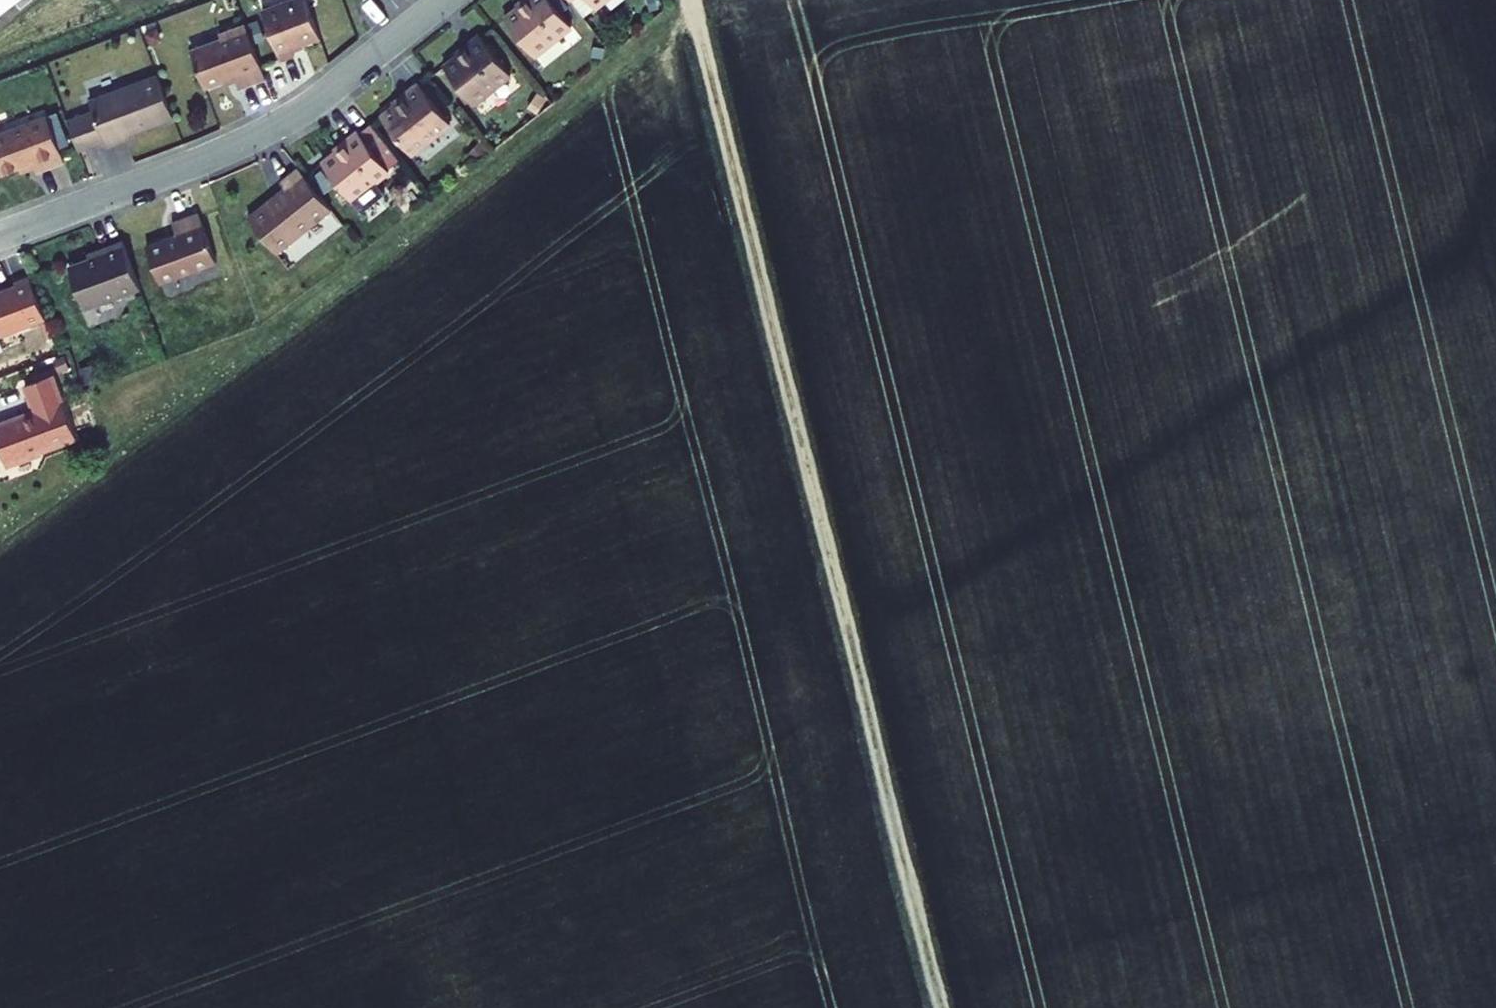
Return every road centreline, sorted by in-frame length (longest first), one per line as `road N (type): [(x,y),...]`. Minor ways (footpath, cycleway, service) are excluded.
road 1 (track): [(696,0),(941,1007)]
road 2 (residential): [(0,238),(261,134),(313,105),(446,0)]

